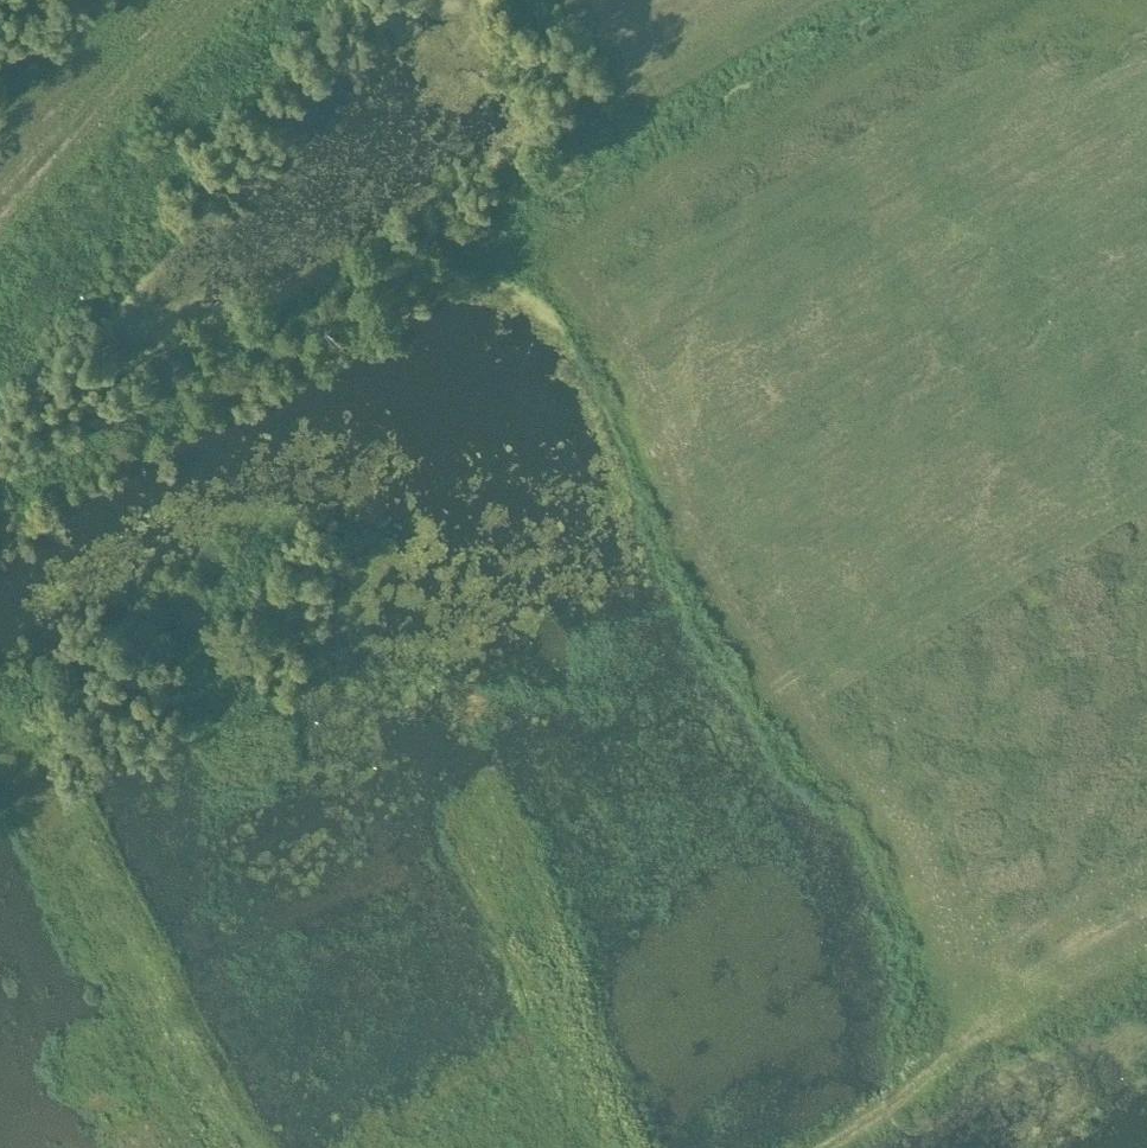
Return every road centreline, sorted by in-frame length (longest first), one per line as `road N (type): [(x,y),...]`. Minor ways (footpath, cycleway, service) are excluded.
road 1 (track): [(822,1147),(874,1120),(946,1057)]

